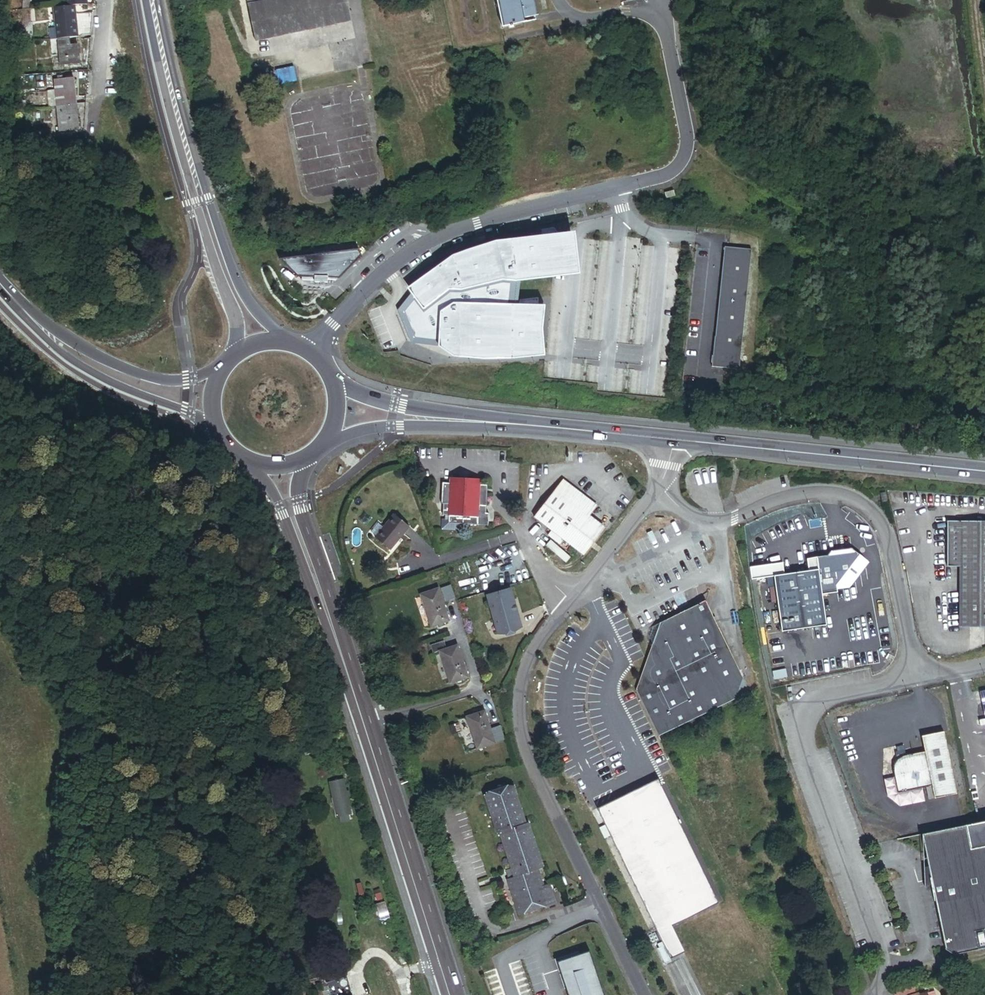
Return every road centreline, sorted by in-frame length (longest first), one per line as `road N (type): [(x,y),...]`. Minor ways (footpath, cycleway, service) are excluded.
road 1 (unclassified): [(665,11),(688,139),(680,166),(669,176),(440,234),(376,277),(310,354)]
road 2 (unclassified): [(660,486),(537,646),(518,692),(523,751),(642,994)]
road 3 (secondary): [(291,512),(368,725),(449,994)]
road 4 (unclassified): [(919,677),(820,699),(806,724),(885,956),(874,994)]
road 5 (unclassified): [(660,486),(708,525),(808,492),(853,498),(888,538),(919,677)]
road 6 (secondary): [(984,470),(671,438)]
road 7 (secondary): [(671,438),(402,418)]
road 8 (secondary): [(201,199),(151,0)]
road 9 (secondary): [(50,337),(86,371),(219,429)]
road 10 (secondary): [(225,367),(159,380),(50,337)]
road 11 (secondary): [(281,343),(247,299),(201,199)]
road 12 (secondary): [(201,199),(206,249),(236,327),(234,357)]
road 13 (residential): [(104,0),(94,132)]

